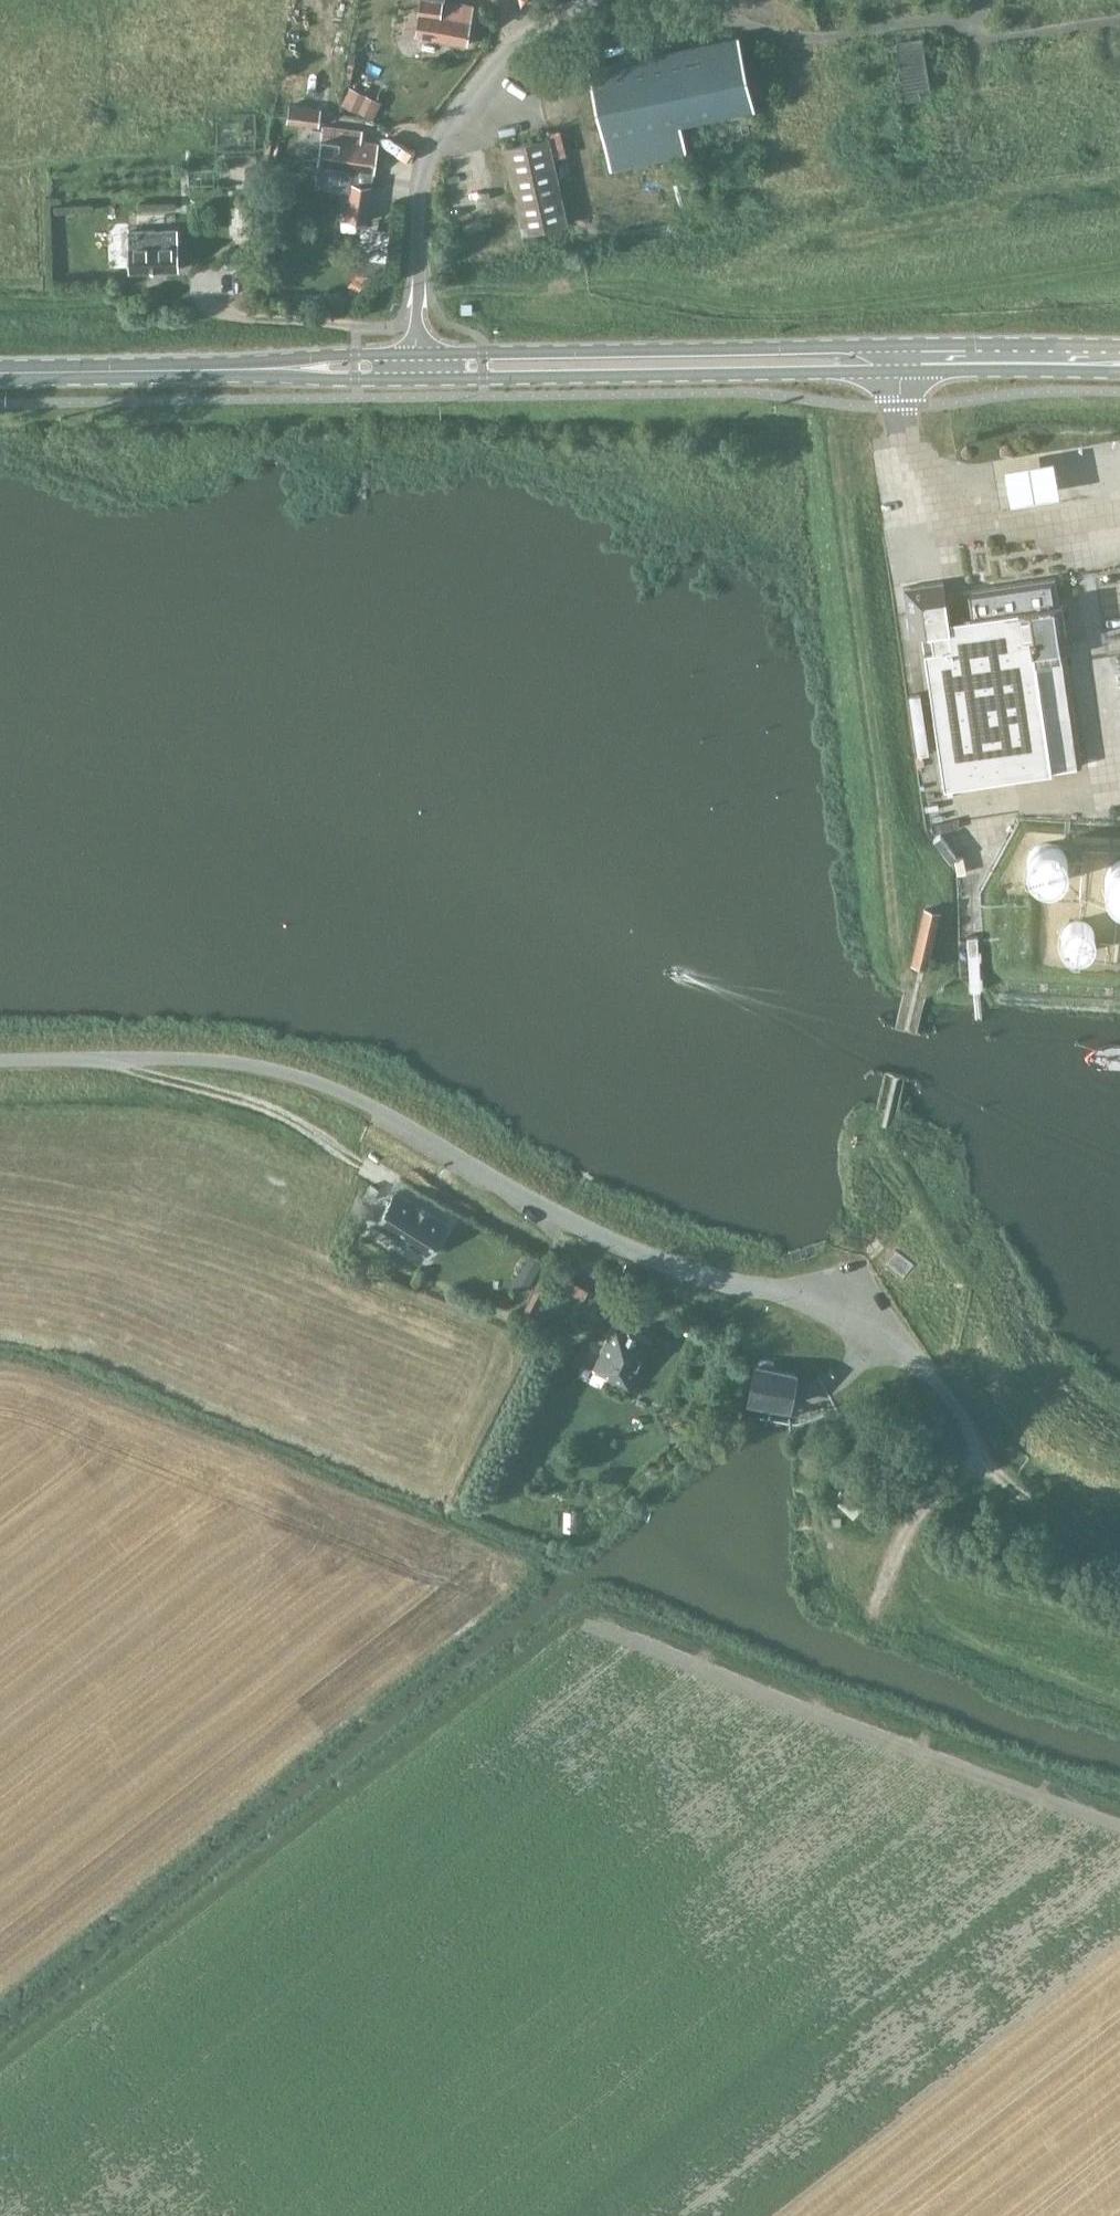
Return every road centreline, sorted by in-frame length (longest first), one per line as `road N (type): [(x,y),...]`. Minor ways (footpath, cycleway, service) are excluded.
road 1 (unclassified): [(0,1061),(212,1060),(301,1077),(589,1231),(837,1318)]
road 2 (primary): [(1119,361),(897,356),(418,368)]
road 3 (unclassified): [(418,368),(419,190),(431,151),(505,52),(584,0)]
road 4 (primary): [(418,368),(0,371)]
road 5 (track): [(1119,1554),(998,1474),(928,1376)]

